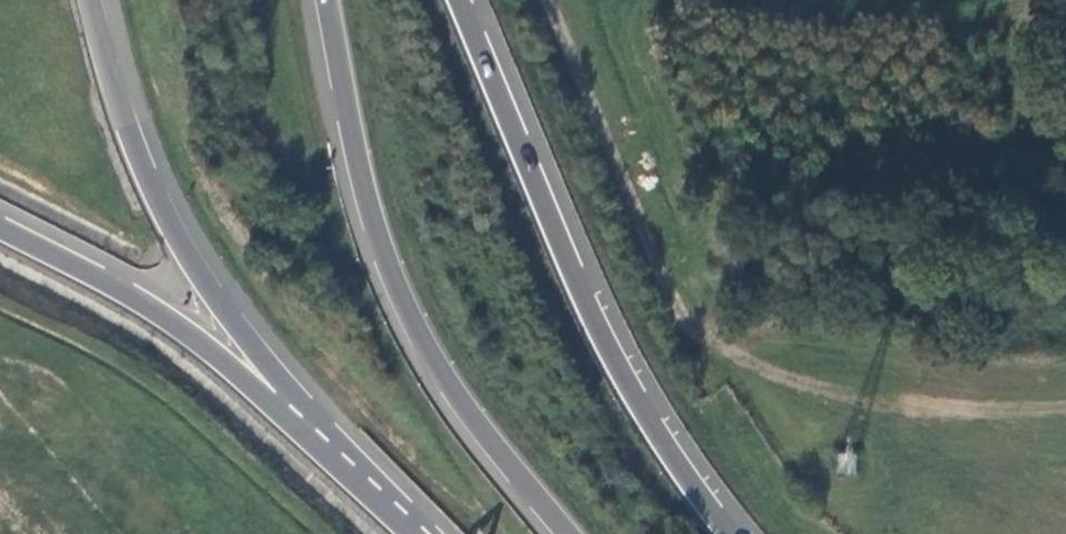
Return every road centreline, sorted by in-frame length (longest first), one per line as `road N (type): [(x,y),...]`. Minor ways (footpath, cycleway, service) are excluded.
road 1 (trunk): [(727,533),(646,413),(587,301),(461,0)]
road 2 (trunk): [(326,0),(373,224),(399,293),(481,434),(564,533)]
road 3 (trunk): [(297,413),(228,310),(159,184),(98,0)]
road 4 (track): [(704,356),(548,0)]
road 5 (trunk): [(297,413),(128,292),(0,225)]
road 6 (trunk): [(424,533),(297,413)]

